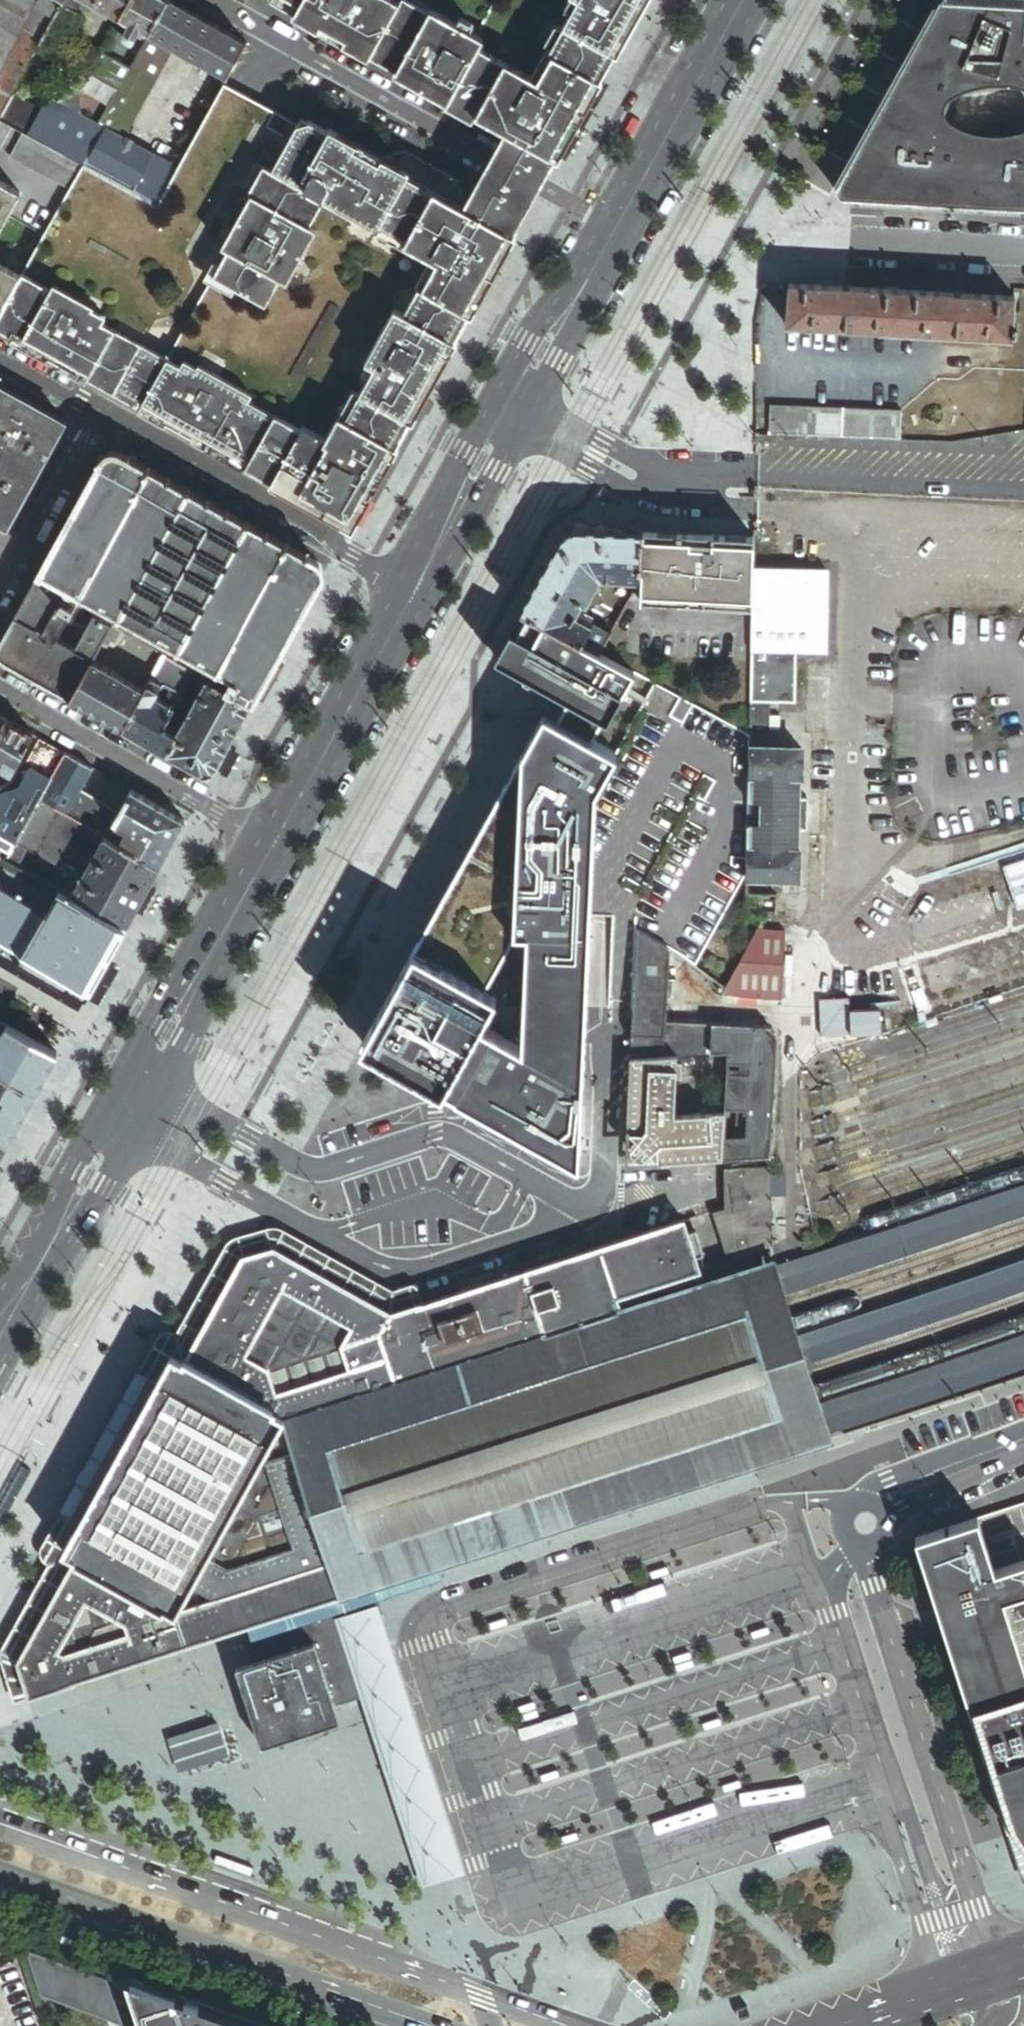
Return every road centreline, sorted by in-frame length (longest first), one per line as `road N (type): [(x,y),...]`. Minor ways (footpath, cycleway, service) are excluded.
road 1 (secondary): [(0,1369),(191,1043),(534,421)]
road 2 (unknown): [(575,2025),(0,1825)]
road 3 (secondary): [(259,841),(0,1296)]
road 4 (secondary): [(534,421),(763,0)]
road 5 (secondary): [(729,0),(580,268),(494,400)]
road 6 (residential): [(871,1547),(875,1584),(995,1980)]
road 7 (unknown): [(0,1884),(404,2025)]
road 8 (residential): [(400,583),(95,411)]
road 9 (residential): [(259,841),(0,691)]
road 10 (secondary): [(400,583),(259,841)]
road 11 (secondary): [(494,400),(400,583)]
road 12 (residential): [(534,421),(636,476),(721,493)]
road 13 (residential): [(1023,251),(821,237)]
road 14 (residential): [(0,588),(95,411)]
road 15 (residential): [(887,1510),(962,1463),(1023,1439)]
road 16 (primary): [(995,1980),(863,2025)]

